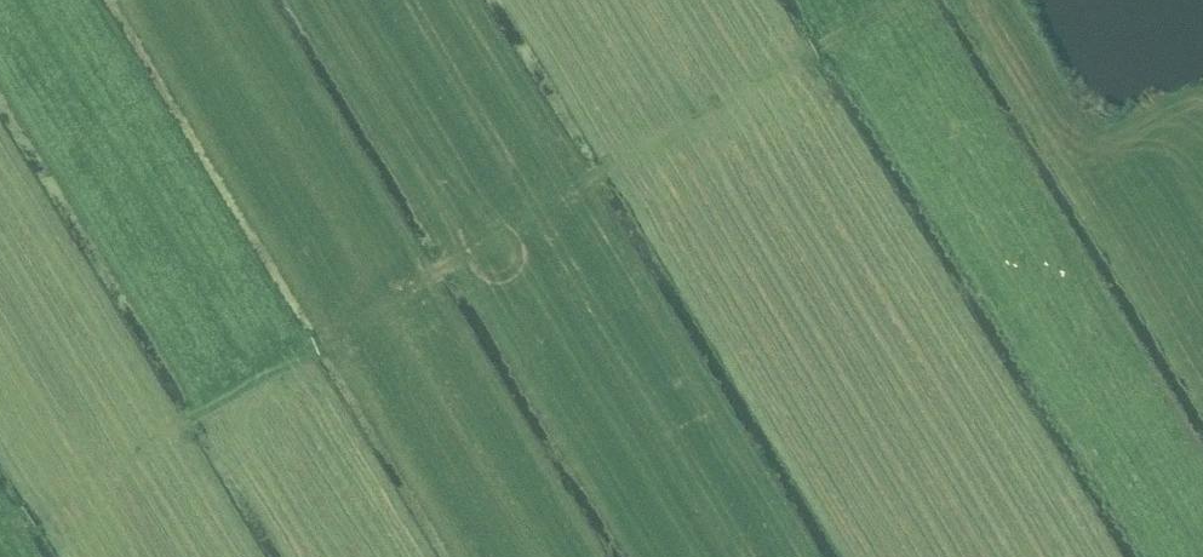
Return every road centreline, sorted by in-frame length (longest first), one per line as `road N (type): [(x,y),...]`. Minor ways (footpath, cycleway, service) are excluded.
road 1 (track): [(0,537),(902,0)]

